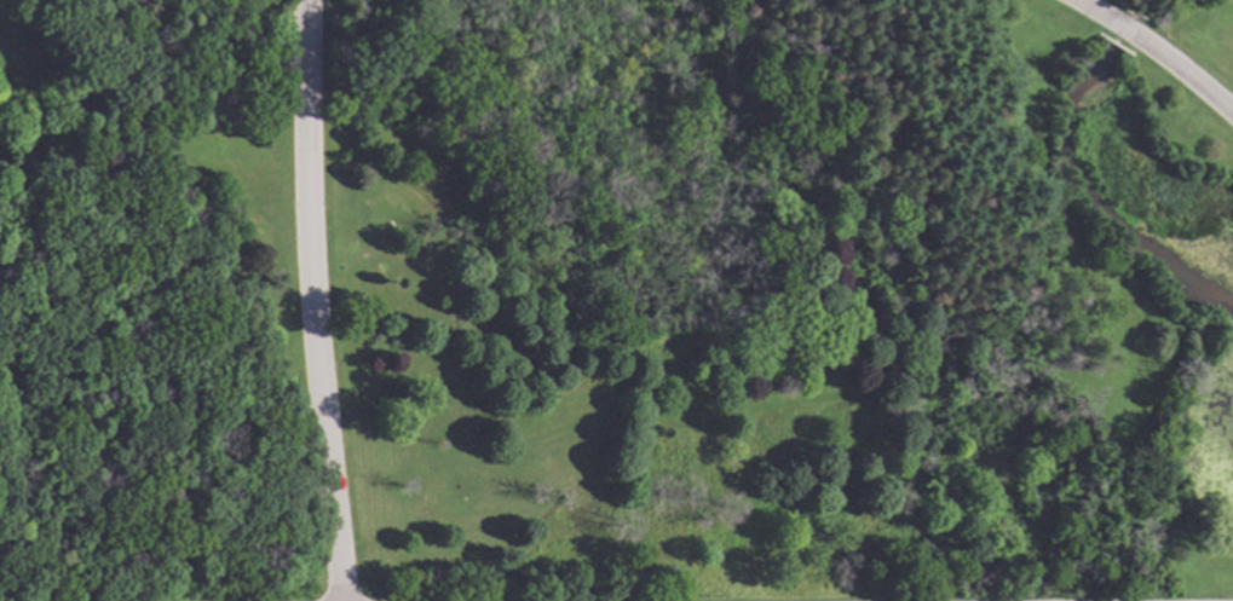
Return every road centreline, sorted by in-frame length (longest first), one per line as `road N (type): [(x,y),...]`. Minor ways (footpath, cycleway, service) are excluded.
road 1 (residential): [(307,0),(344,600)]

